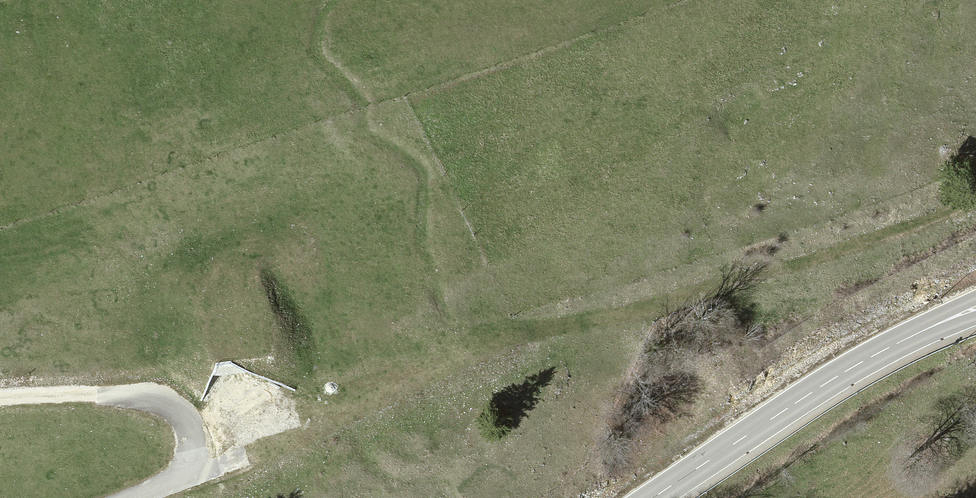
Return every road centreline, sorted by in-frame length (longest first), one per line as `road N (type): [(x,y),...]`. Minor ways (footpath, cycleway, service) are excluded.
road 1 (track): [(975,197),(776,265),(606,309),(289,445),(188,467)]
road 2 (primary): [(975,310),(837,376),(651,497)]
road 3 (track): [(97,397),(159,401),(191,430),(192,455),(182,475),(134,497)]

